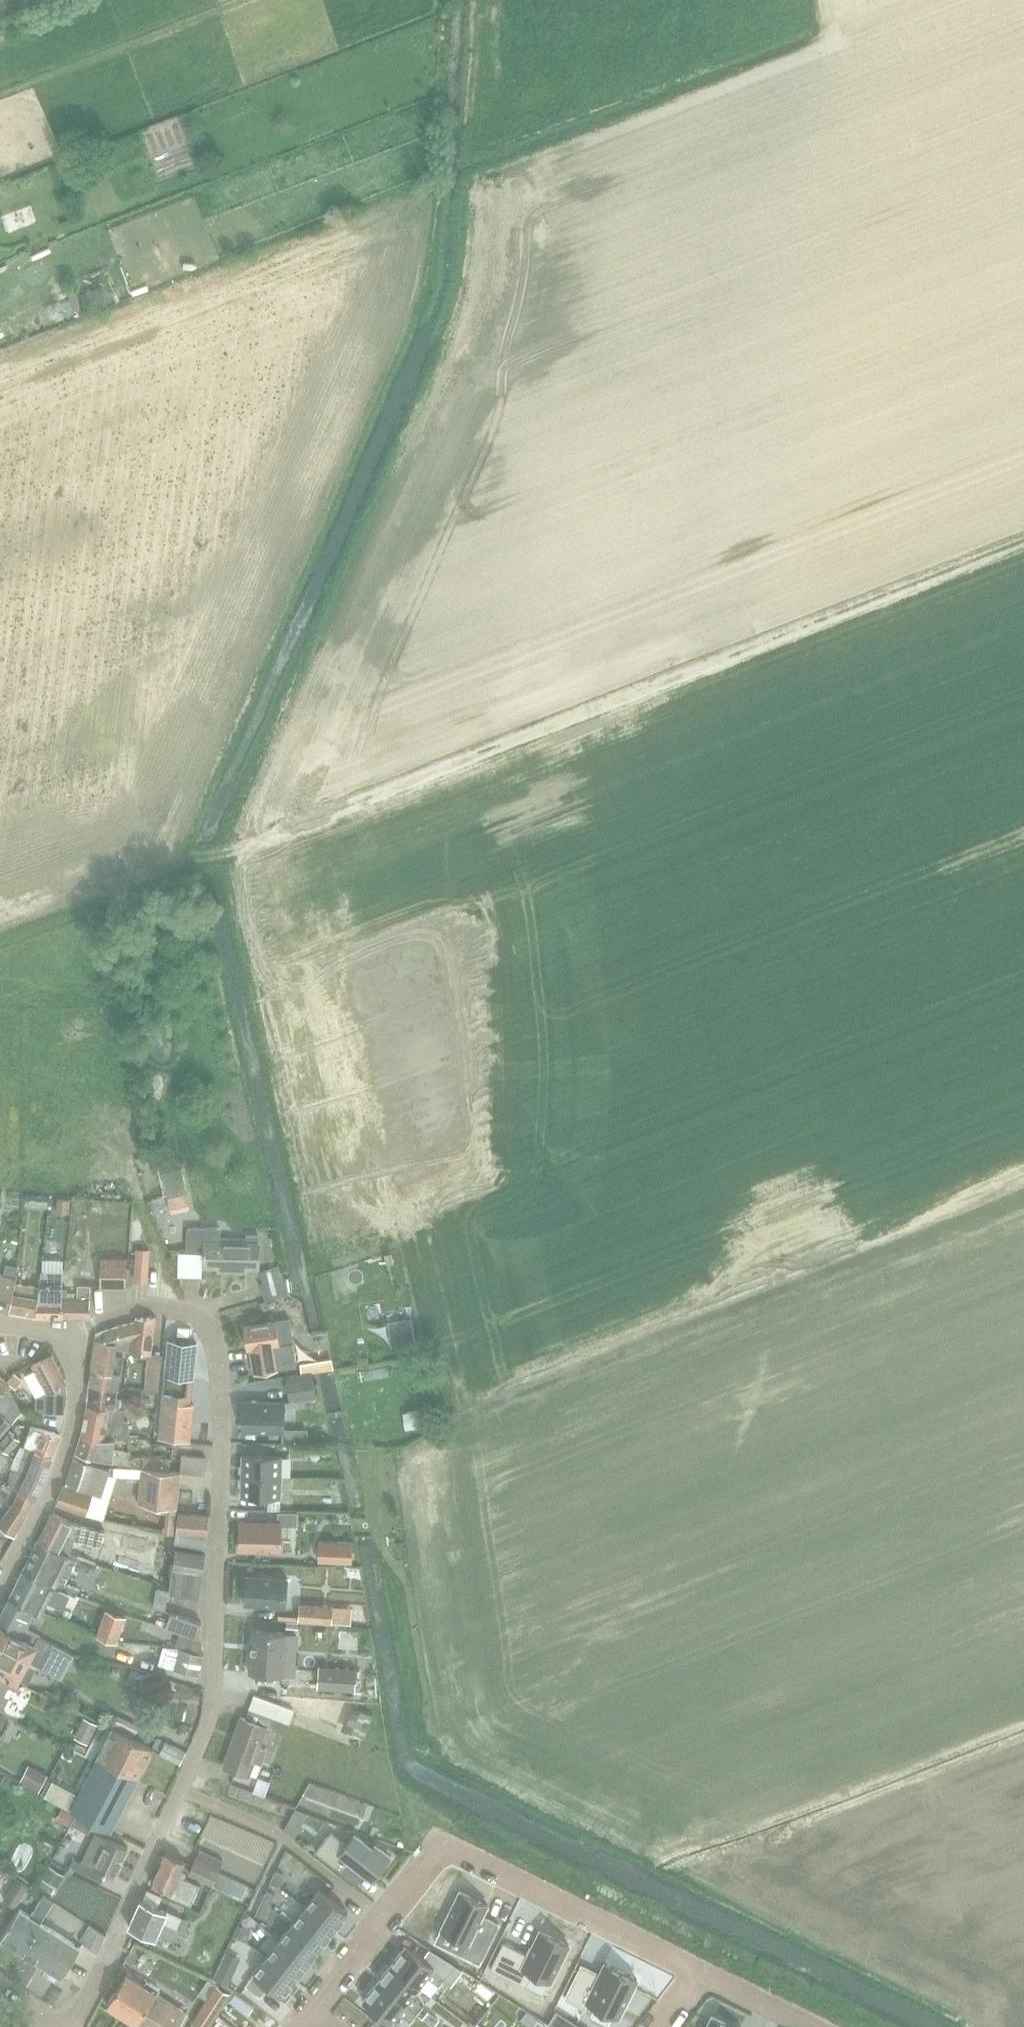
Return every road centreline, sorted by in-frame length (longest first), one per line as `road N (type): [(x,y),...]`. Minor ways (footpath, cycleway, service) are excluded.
road 1 (residential): [(72,2026),(216,1710),(225,1382),(208,1330),(185,1302),(112,1307),(76,1339)]
road 2 (residential): [(703,1974),(443,1843),(299,2026)]
road 3 (residential): [(0,1596),(37,1524),(70,1418),(76,1339)]

